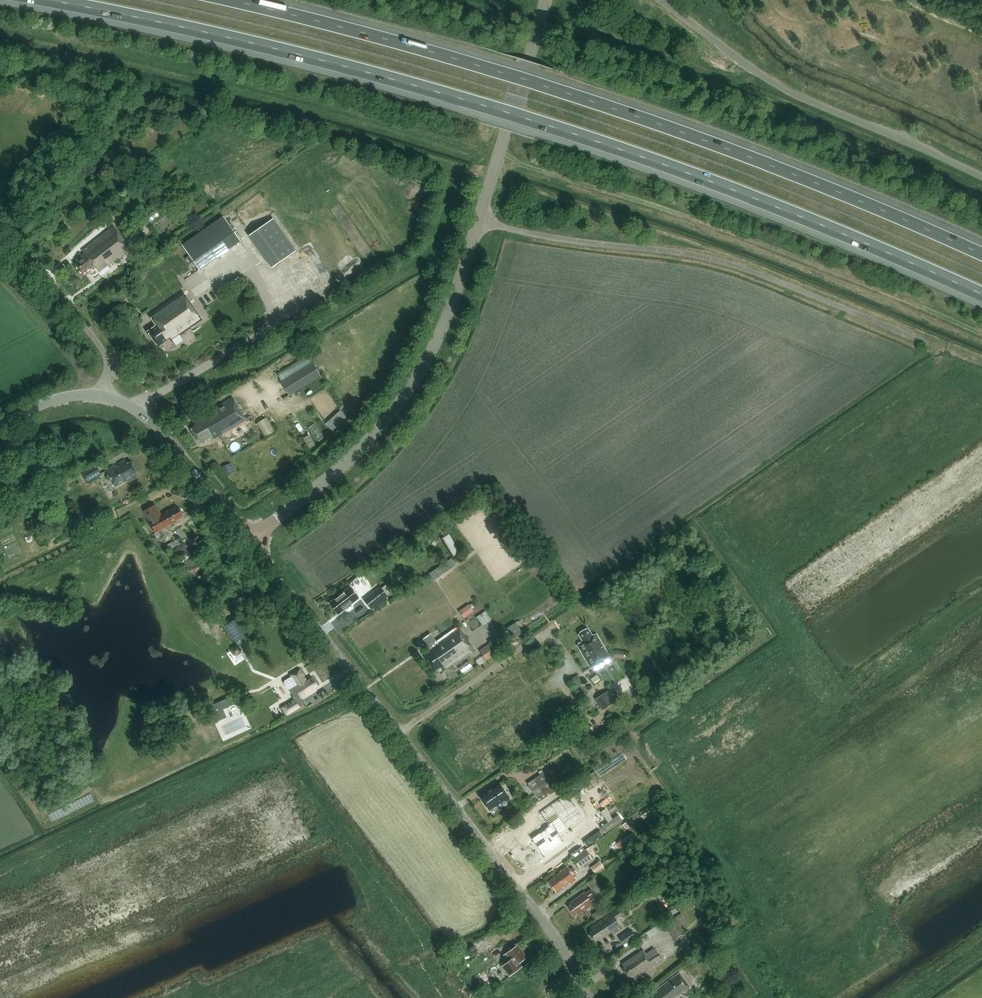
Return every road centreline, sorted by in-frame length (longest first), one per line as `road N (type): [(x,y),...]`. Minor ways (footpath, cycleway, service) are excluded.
road 1 (motorway): [(46,0),(502,110),(779,207),(981,293)]
road 2 (motorway): [(981,252),(640,117),(230,0)]
road 3 (tertiary): [(251,540),(382,426),(430,355),(479,222),(544,0)]
road 4 (tertiary): [(589,997),(559,944),(251,540)]
road 5 (unclassified): [(981,176),(794,93),(660,0)]
road 6 (tertiary): [(251,540),(165,435),(136,410),(102,397)]
road 7 (track): [(398,734),(569,612)]
road 8 (residential): [(102,397),(102,350),(0,230)]

